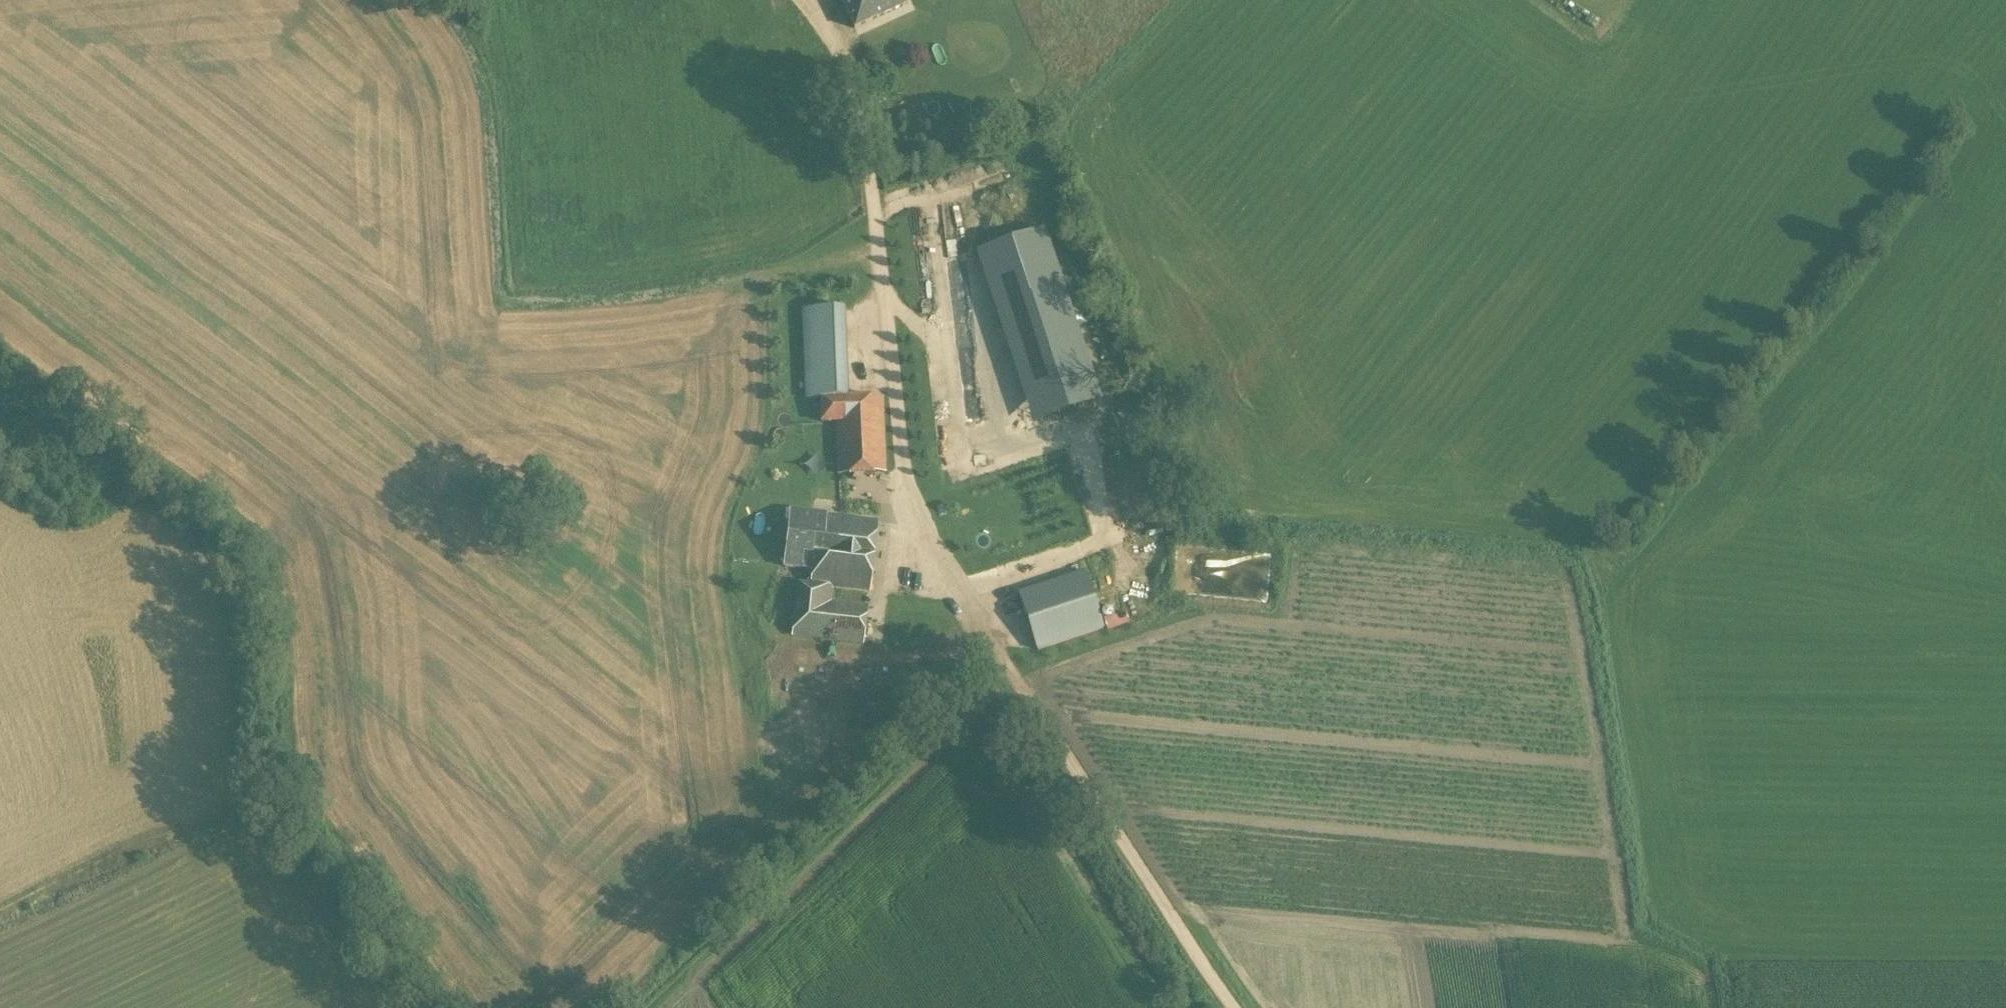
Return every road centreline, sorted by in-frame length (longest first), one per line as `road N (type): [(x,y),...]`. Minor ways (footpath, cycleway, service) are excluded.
road 1 (track): [(1231,1007),(977,619),(921,517),(903,467),(856,102),(807,0)]

